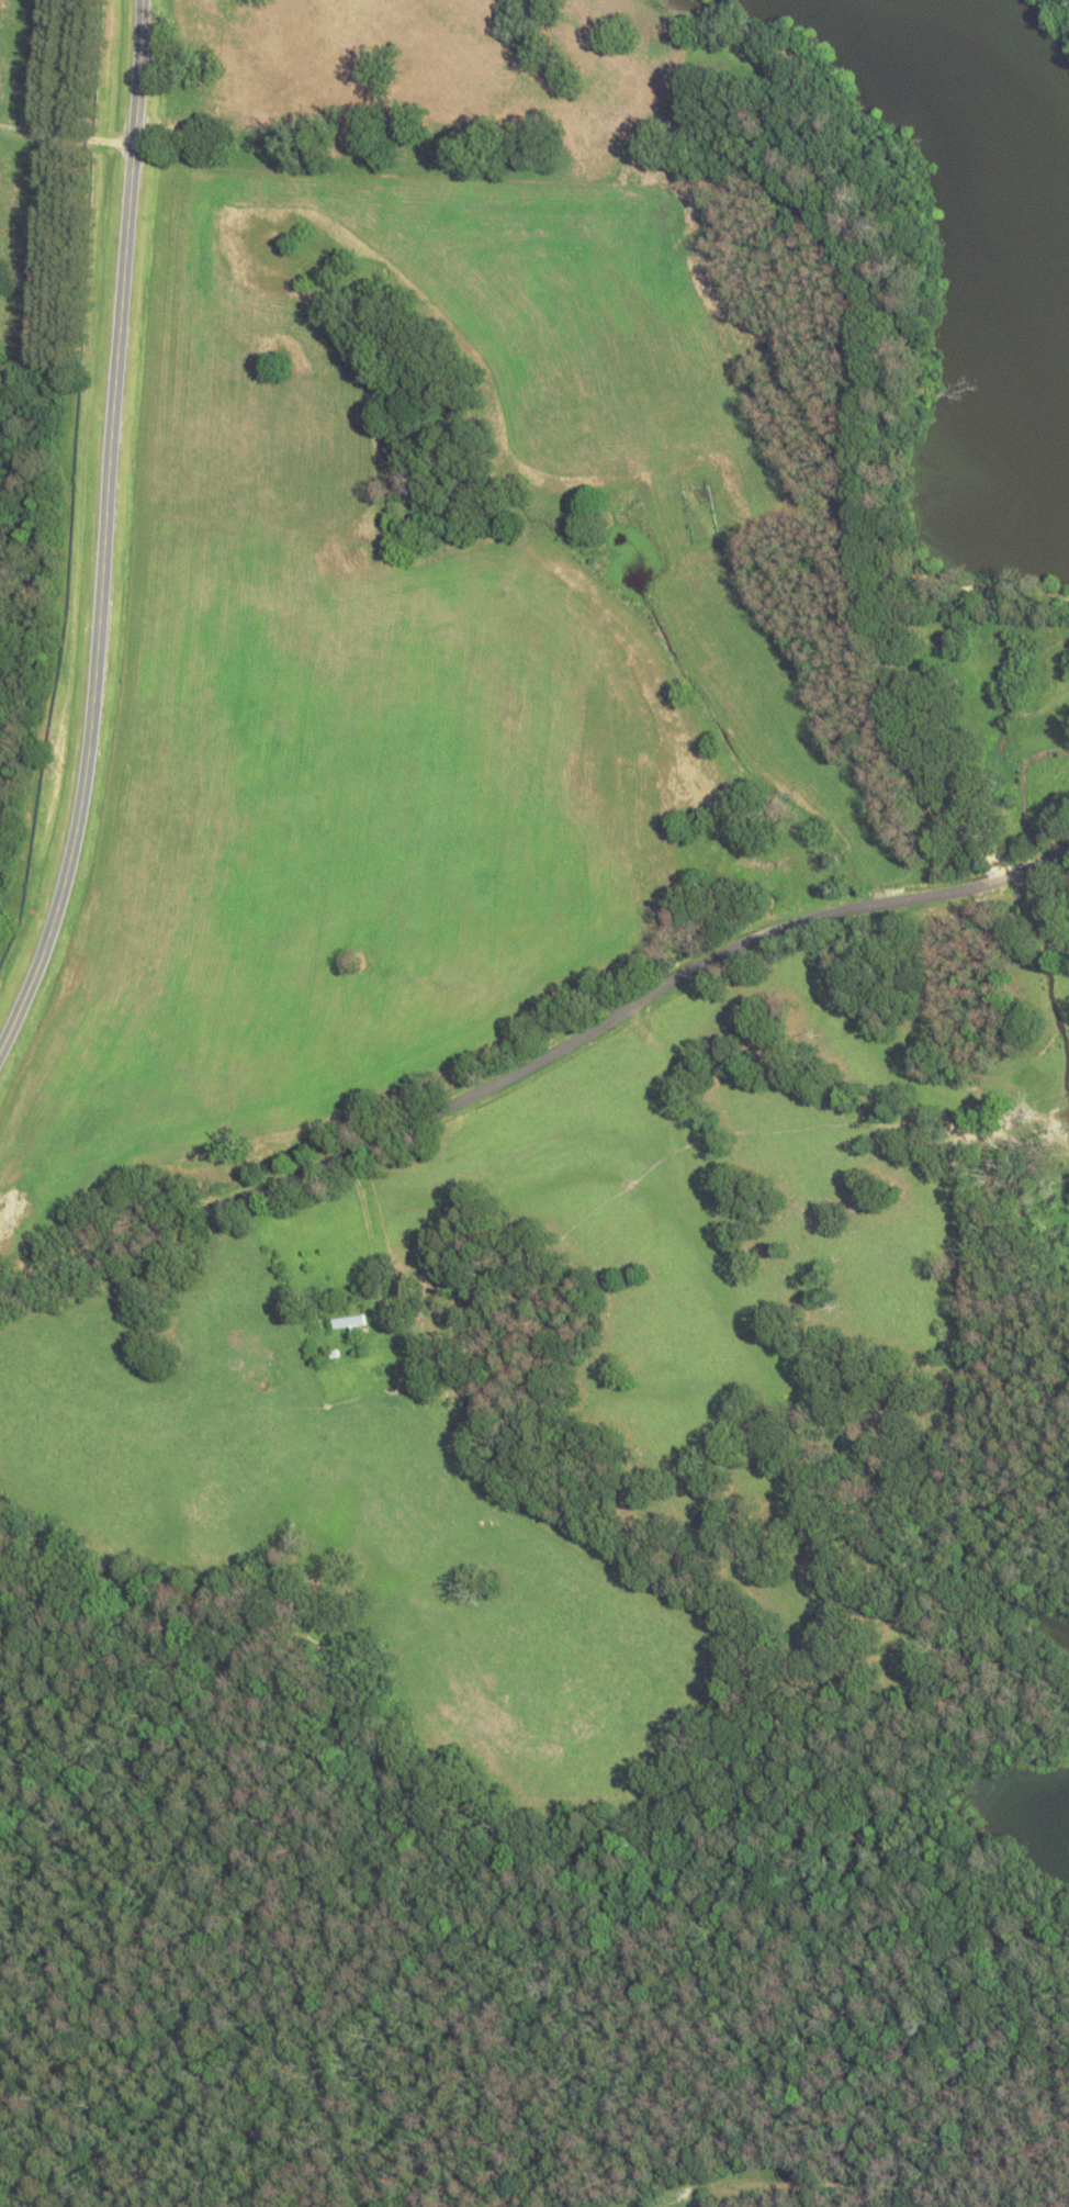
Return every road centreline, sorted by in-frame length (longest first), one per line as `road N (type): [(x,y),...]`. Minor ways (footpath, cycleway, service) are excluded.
road 1 (residential): [(0,1297),(338,1157),(638,1000),(829,912),(950,896),(1068,855)]
road 2 (tertiary): [(0,1042),(55,911),(91,724),(138,0)]

